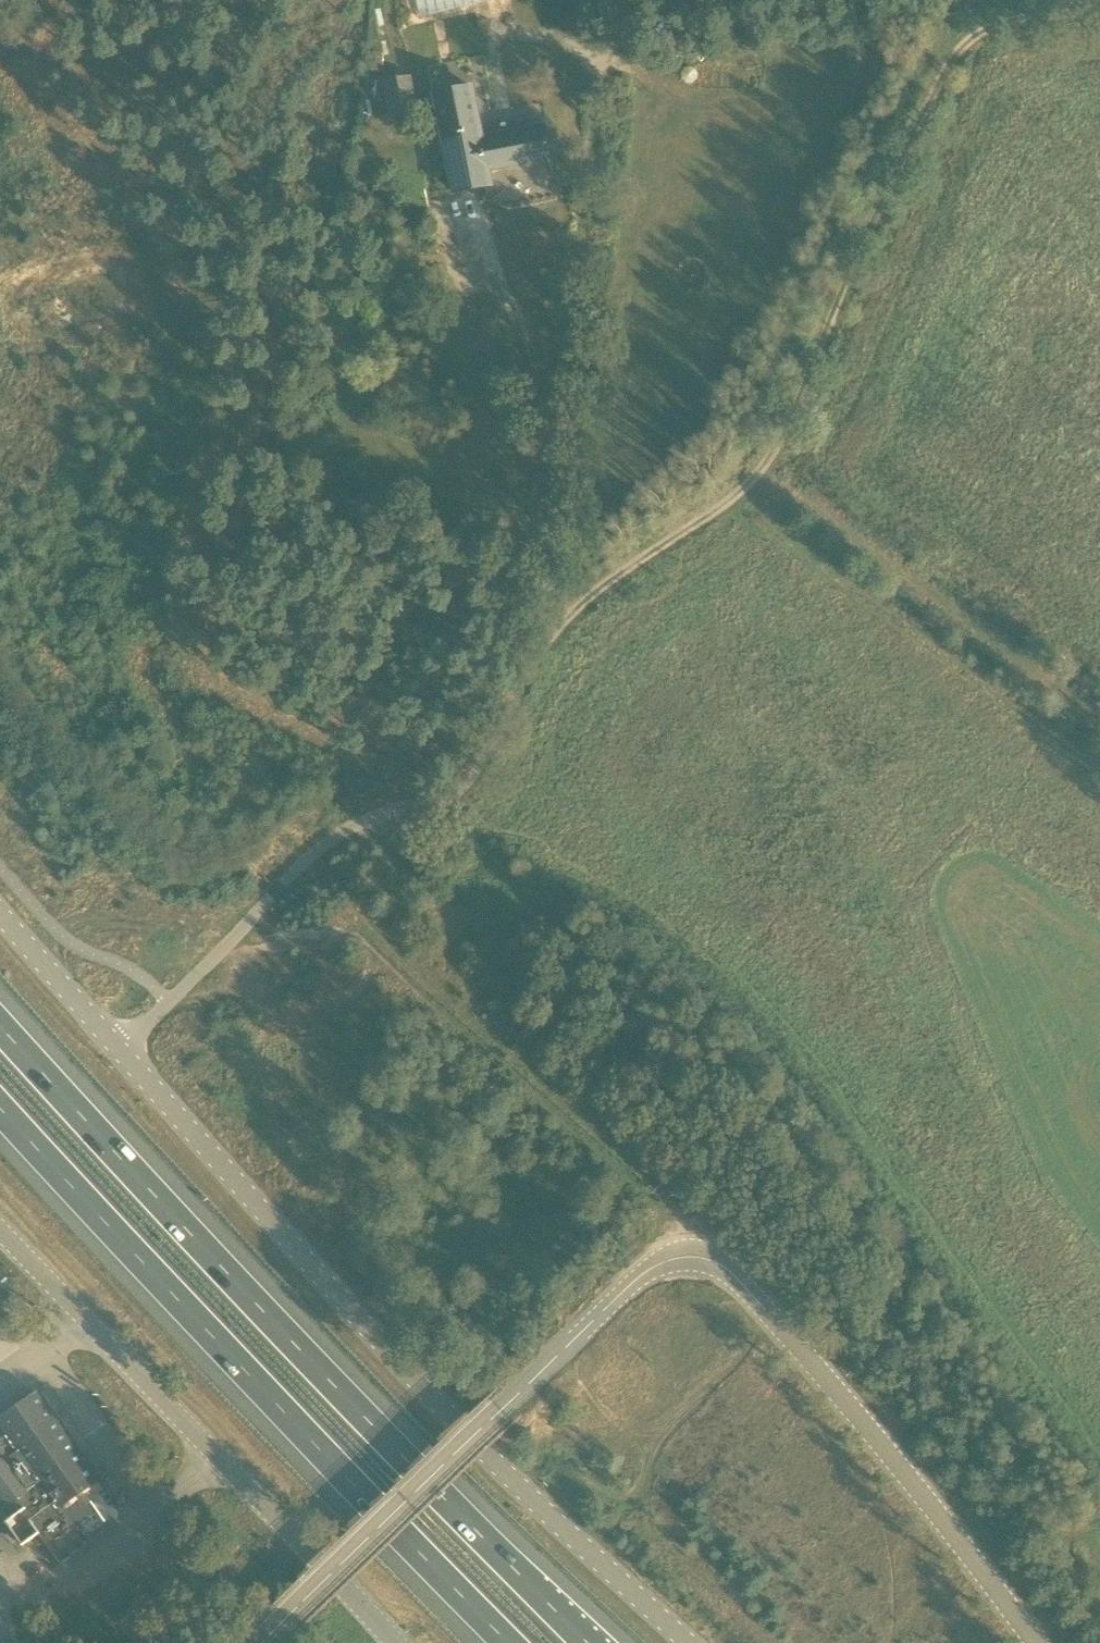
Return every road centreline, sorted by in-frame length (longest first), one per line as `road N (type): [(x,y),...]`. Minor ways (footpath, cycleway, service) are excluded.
road 1 (track): [(1099,10),(994,27),(948,60),(818,368),(756,478),(575,607),(551,633)]
road 2 (motorway): [(587,1642),(0,1027)]
road 3 (tertiary): [(684,1642),(522,1496),(113,1045)]
road 4 (motorway): [(0,1110),(506,1642)]
road 5 (unclassified): [(551,633),(460,789),(325,841),(166,1005),(113,1045)]
road 6 (tertiary): [(261,1642),(641,1276),(685,1259)]
road 7 (tertiary): [(395,1642),(0,1230)]
road 8 (tertiary): [(1029,1642),(738,1279),(685,1259)]
road 9 (tertiary): [(113,1045),(0,915)]

